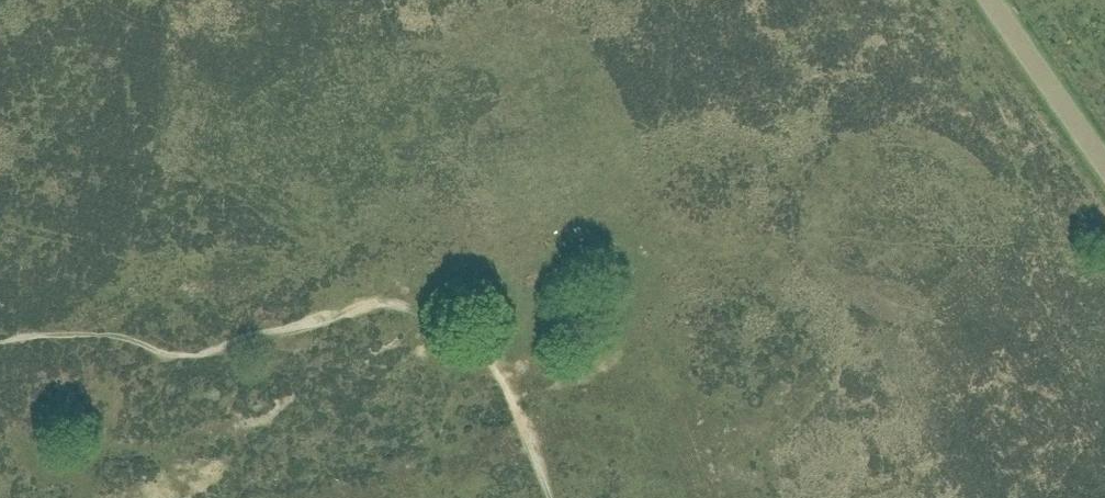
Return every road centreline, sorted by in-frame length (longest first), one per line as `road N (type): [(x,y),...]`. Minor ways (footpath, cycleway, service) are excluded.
road 1 (tertiary): [(1104,163),(992,0)]

